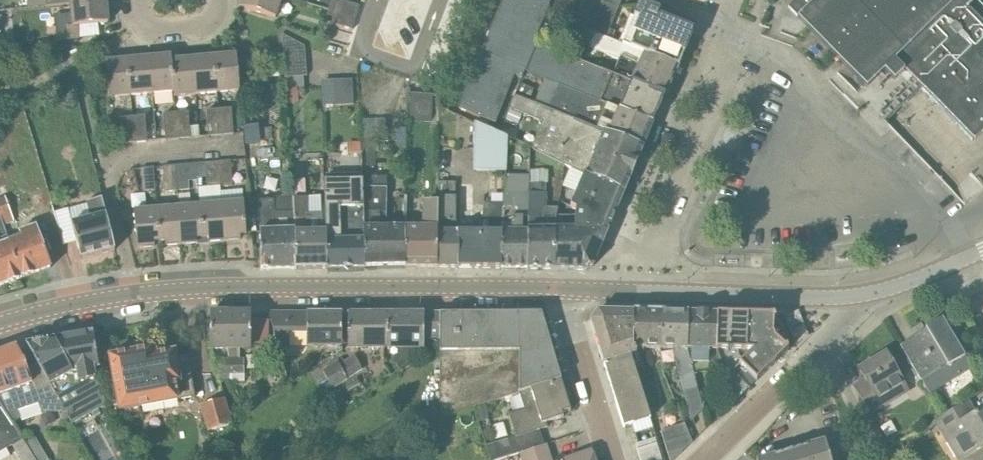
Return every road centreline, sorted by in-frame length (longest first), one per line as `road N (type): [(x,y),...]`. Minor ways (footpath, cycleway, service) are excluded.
road 1 (residential): [(0,322),(200,288),(560,288)]
road 2 (residential): [(560,288),(871,293)]
road 3 (residential): [(703,459),(871,293)]
road 4 (residential): [(560,288),(616,459)]

